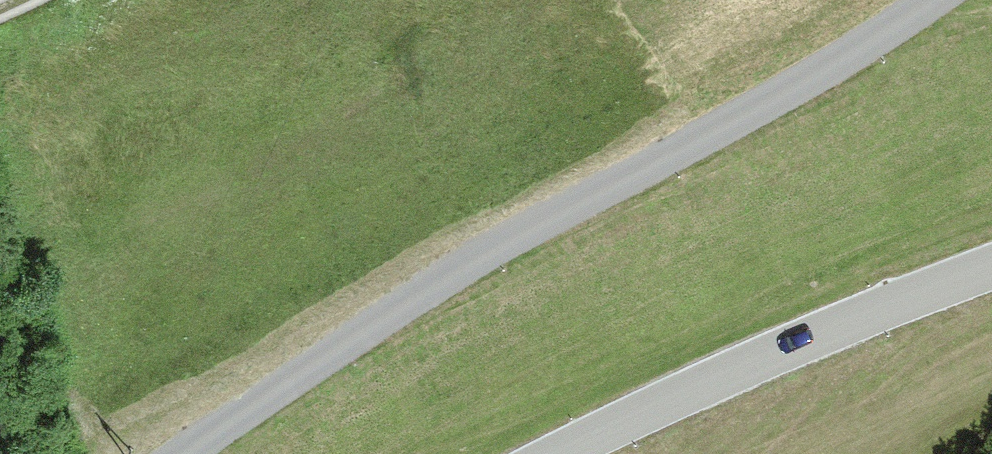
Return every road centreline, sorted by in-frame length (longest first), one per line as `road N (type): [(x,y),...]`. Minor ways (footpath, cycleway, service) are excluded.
road 1 (residential): [(943,0),(877,50),(482,261),(193,453)]
road 2 (tertiary): [(579,453),(795,341),(991,266)]

